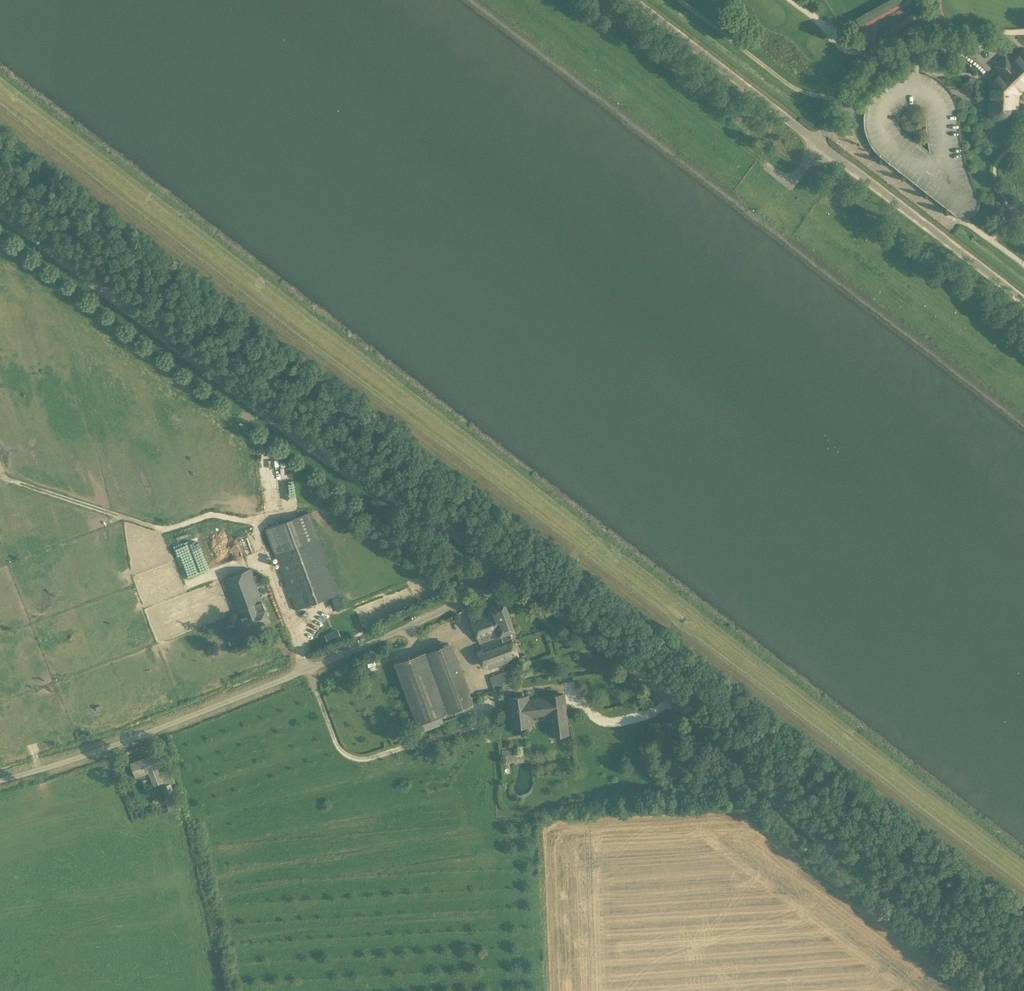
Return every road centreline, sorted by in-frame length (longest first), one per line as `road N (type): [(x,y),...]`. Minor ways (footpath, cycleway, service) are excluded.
road 1 (unclassified): [(1011,990),(806,827),(729,744),(487,558)]
road 2 (unclassified): [(487,558),(311,450),(0,215)]
road 3 (unclassified): [(0,780),(208,710),(450,610),(487,558)]
road 4 (unclassified): [(1023,305),(630,0)]
road 5 (track): [(679,0),(783,81),(844,108)]

